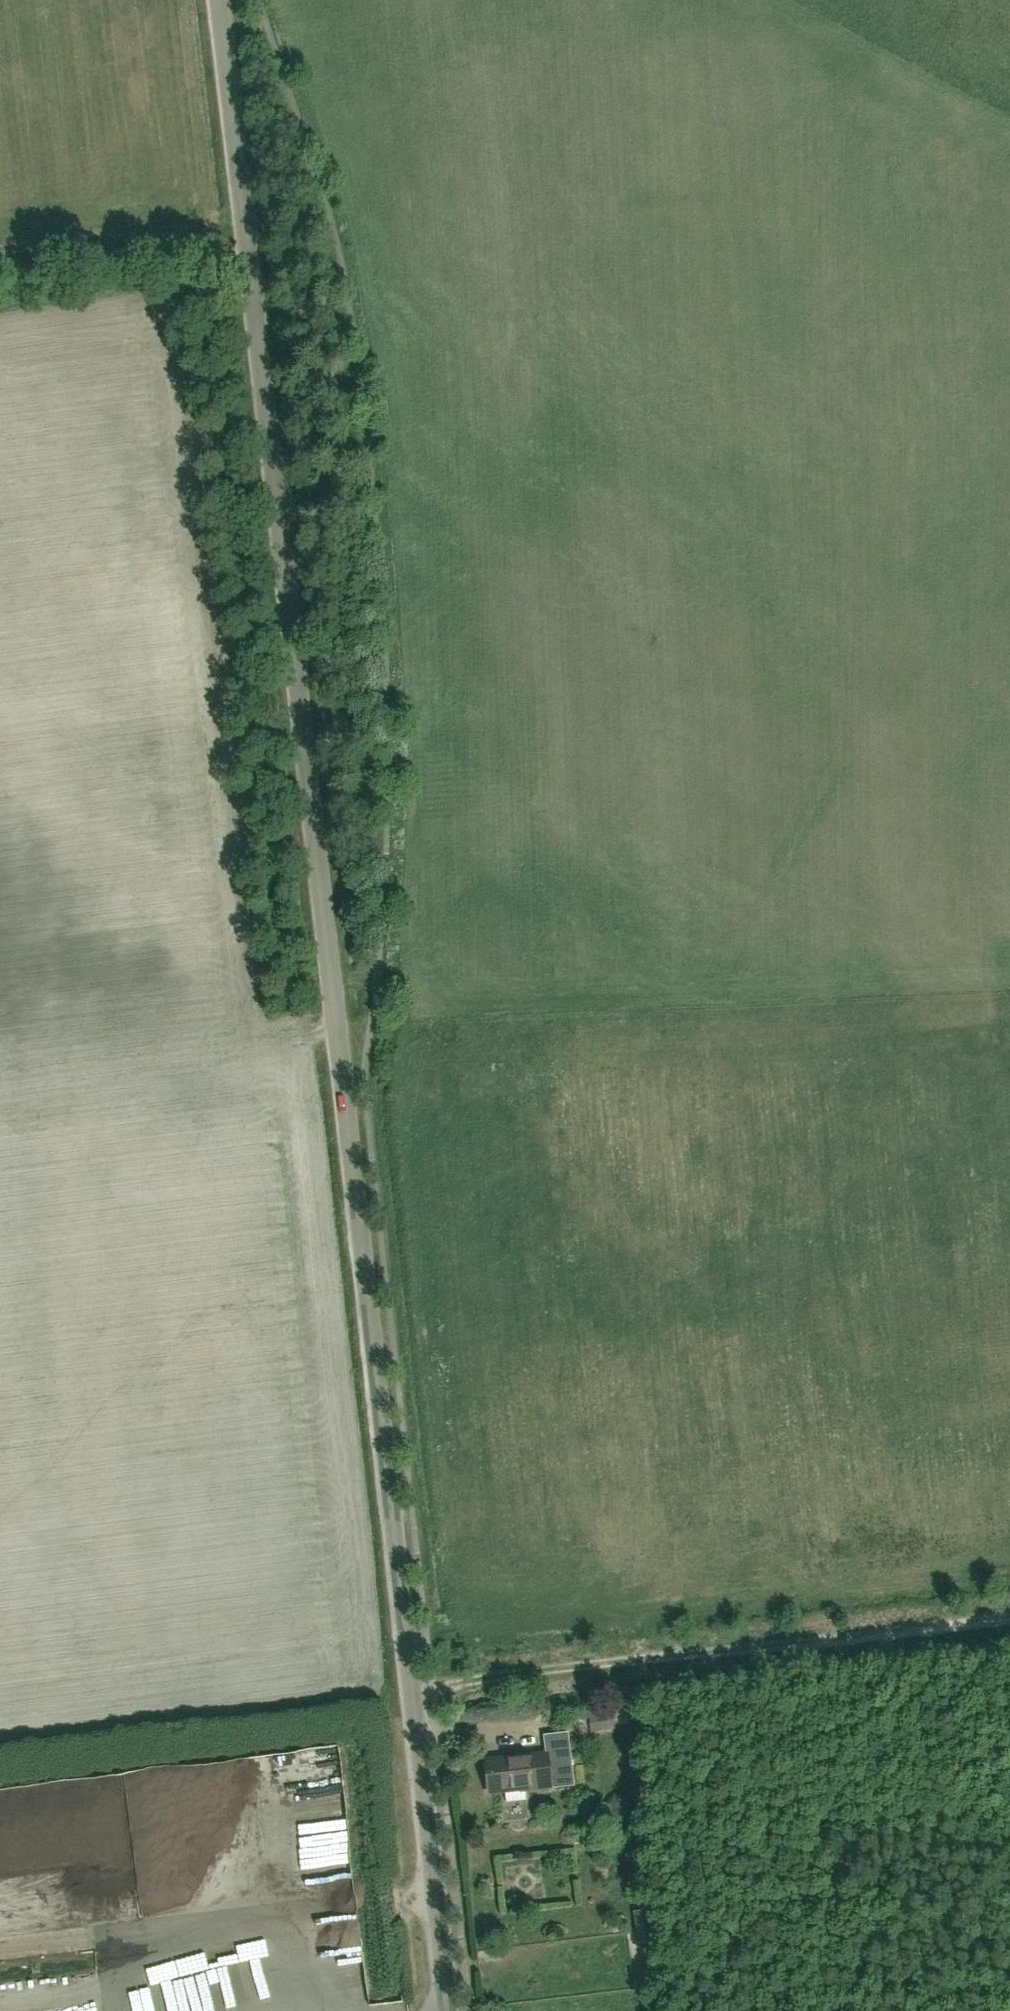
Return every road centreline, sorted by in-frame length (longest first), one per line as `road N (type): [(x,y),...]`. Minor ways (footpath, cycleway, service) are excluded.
road 1 (tertiary): [(449,2010),(217,0)]
road 2 (track): [(1009,1616),(432,1688)]

